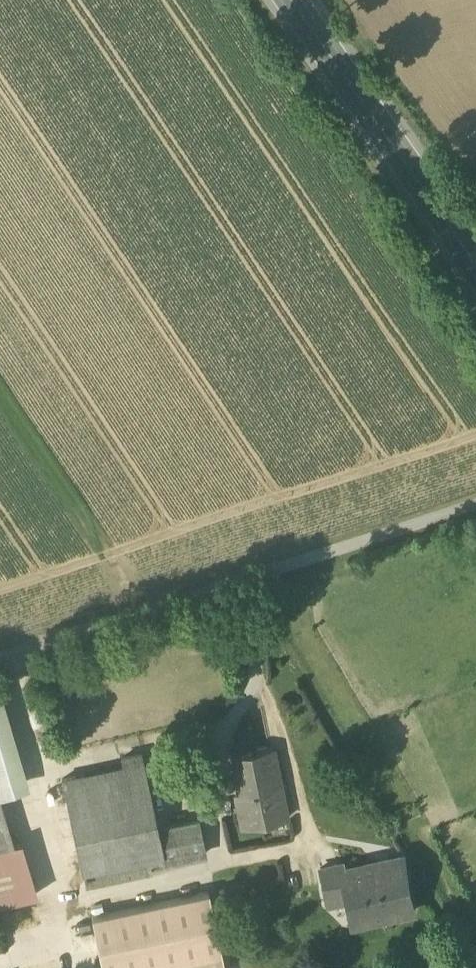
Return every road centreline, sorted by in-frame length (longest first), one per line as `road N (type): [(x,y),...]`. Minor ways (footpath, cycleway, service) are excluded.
road 1 (unclassified): [(0,655),(475,508)]
road 2 (primary): [(289,0),(475,272)]

